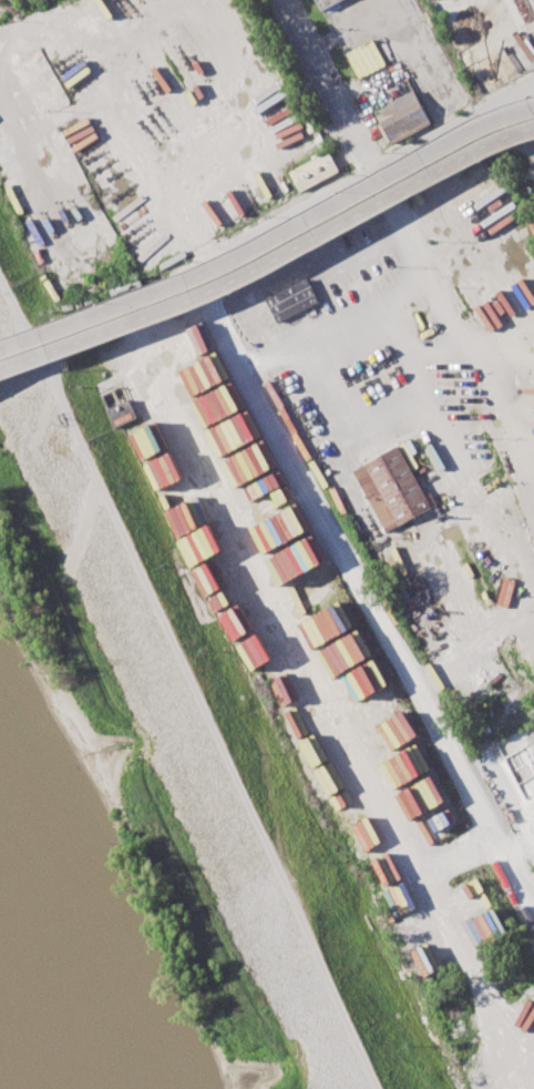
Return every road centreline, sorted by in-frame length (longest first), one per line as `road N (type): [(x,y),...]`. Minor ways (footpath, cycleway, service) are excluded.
road 1 (residential): [(533,100),(207,282),(0,364)]
road 2 (secondary): [(0,375),(228,287),(462,156),(533,129)]
road 3 (secondary): [(533,107),(444,143),(230,264),(0,353)]
road 4 (residential): [(207,282),(78,13)]
road 5 (residential): [(207,282),(336,537)]
road 6 (residential): [(383,182),(287,0)]
road 7 (residential): [(383,182),(456,316)]

